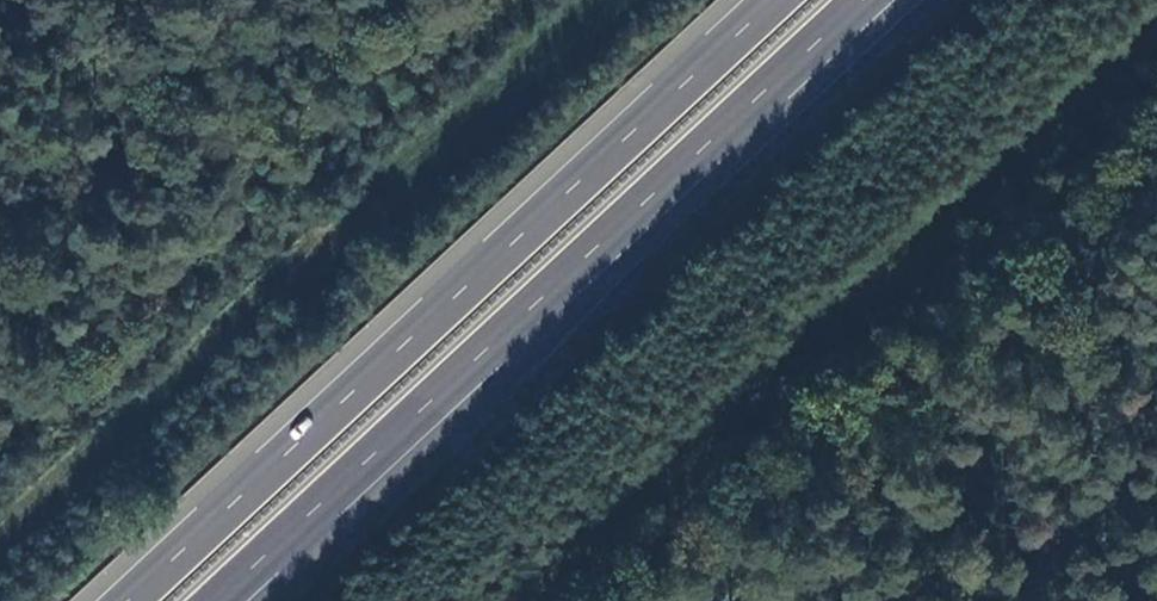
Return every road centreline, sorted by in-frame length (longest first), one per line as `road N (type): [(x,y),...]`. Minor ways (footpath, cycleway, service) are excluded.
road 1 (motorway): [(778,0),(133,600)]
road 2 (motorway): [(231,600),(871,0)]

